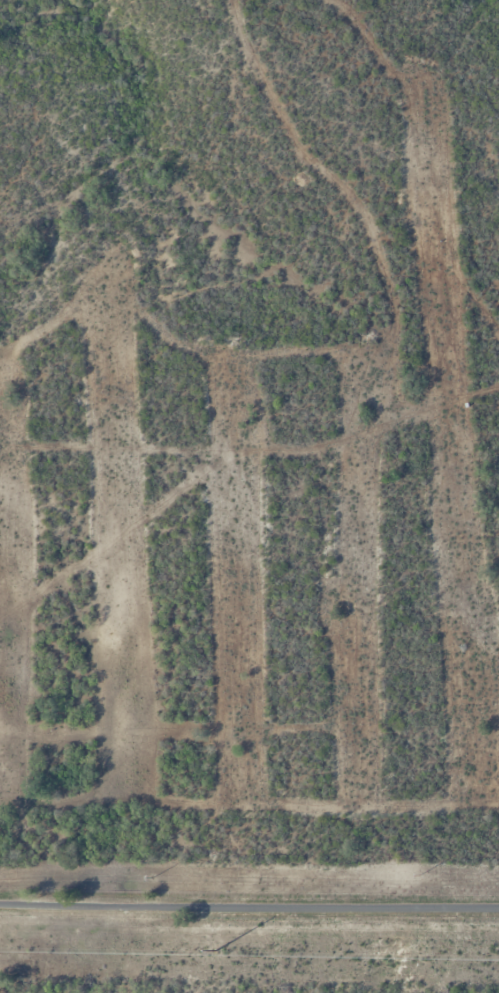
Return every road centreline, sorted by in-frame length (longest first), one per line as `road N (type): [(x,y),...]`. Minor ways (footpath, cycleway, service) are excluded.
road 1 (residential): [(0,903),(498,908)]

